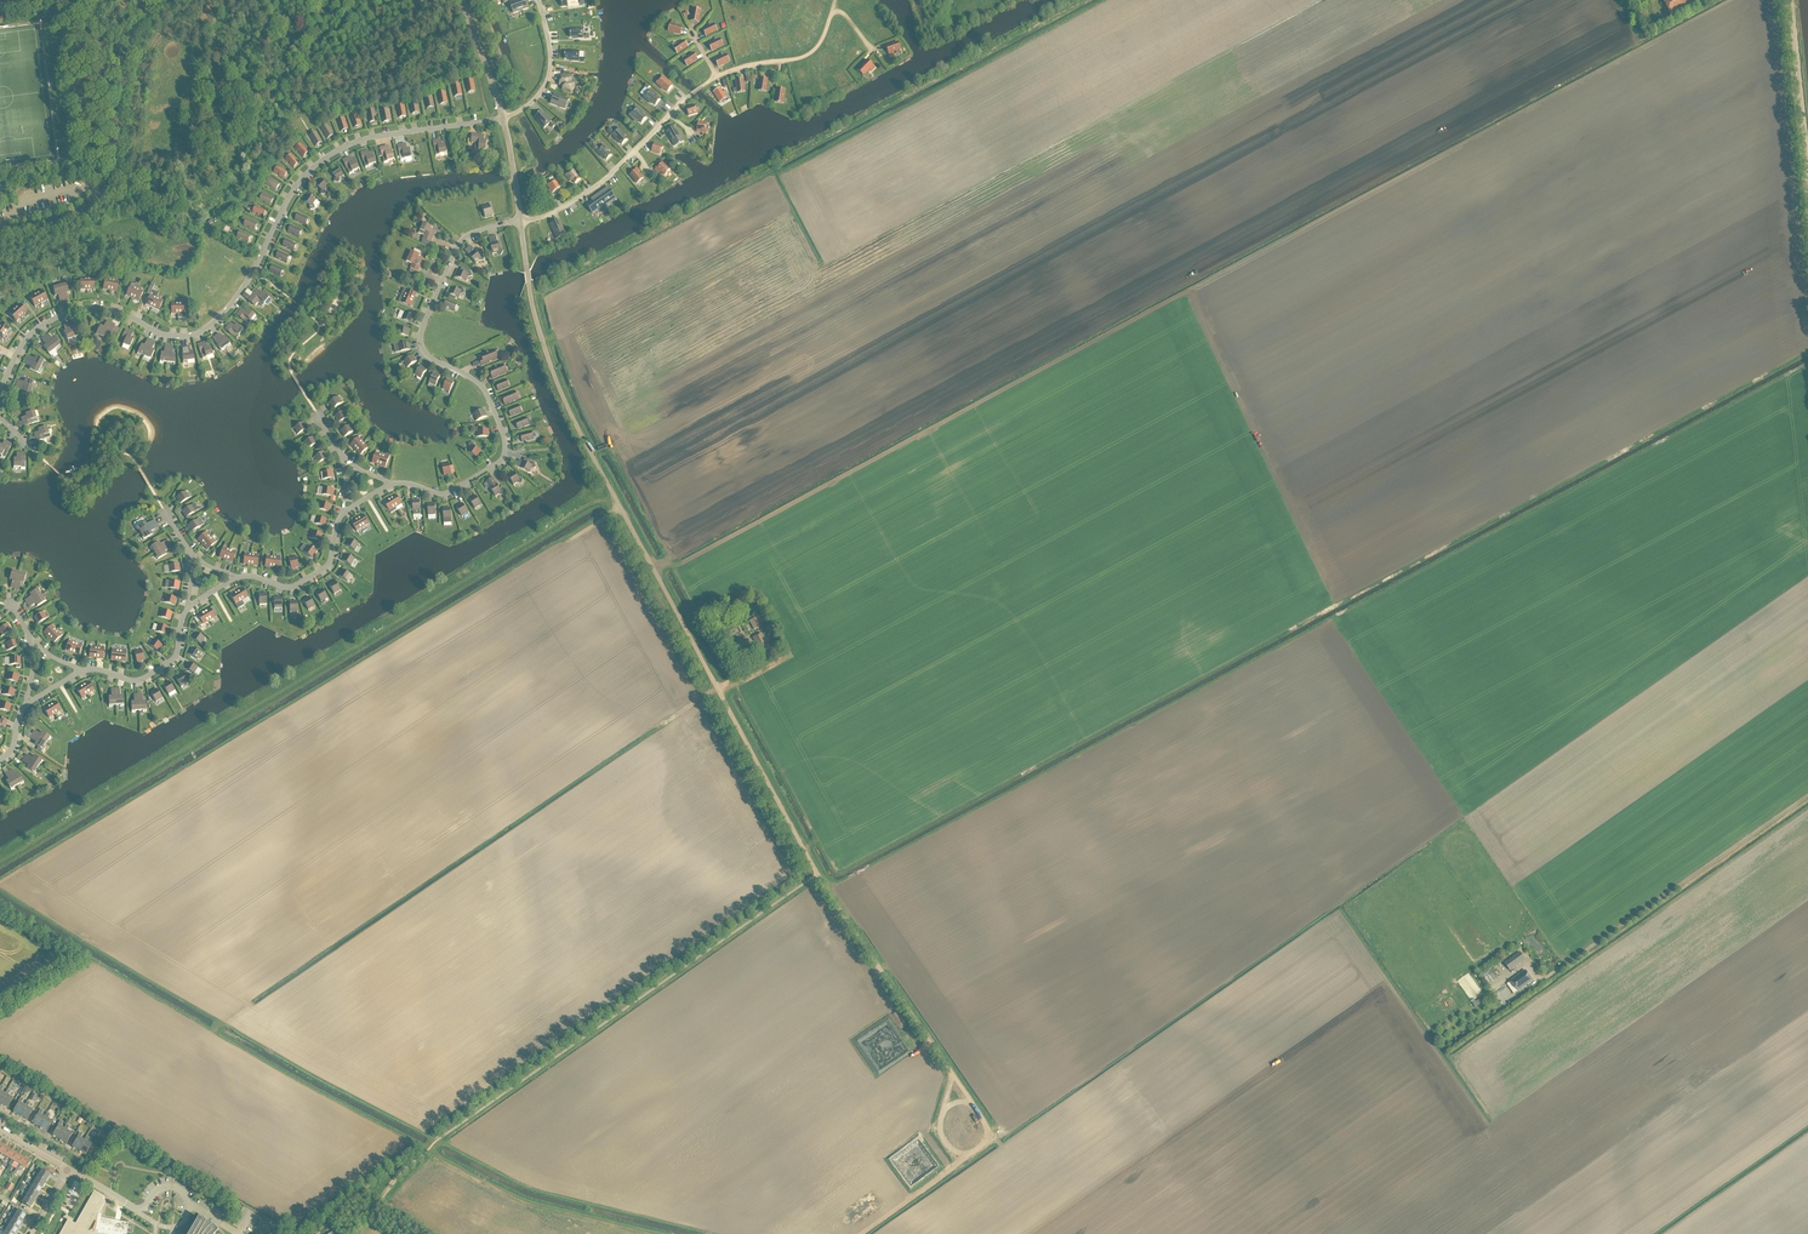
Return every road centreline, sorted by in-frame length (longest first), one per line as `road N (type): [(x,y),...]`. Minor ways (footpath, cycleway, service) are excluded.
road 1 (unclassified): [(530,284),(573,417),(817,874),(953,1076)]
road 2 (residential): [(0,388),(32,333),(75,313),(109,311),(168,336),(209,327),(247,282),(301,180),(349,144),(503,118)]
road 3 (residential): [(394,484),(450,494),(505,455),(486,392),(430,358),(421,337),(461,242),(520,221)]
road 4 (unclassified): [(0,239),(73,220),(100,199),(112,175),(125,65),(149,17),(171,0)]
road 5 (track): [(1807,797),(1549,977)]
road 6 (residential): [(520,221),(598,186),(716,77)]
road 7 (unclassified): [(1807,188),(1787,0)]
road 8 (residential): [(32,1233),(70,1170),(0,1129)]
road 9 (residential): [(86,671),(142,679),(174,660),(195,604)]
road 10 (residential): [(232,577),(301,582),(324,570),(343,515)]
road 11 (residential): [(716,77),(810,53),(833,10)]
road 12 (residential): [(503,118),(535,99),(550,75),(537,0)]
road 13 (track): [(971,1153),(860,1233)]
road 14 (unclassified): [(970,1101),(988,1137),(971,1153),(944,1141),(944,1108)]
road 15 (unclassified): [(503,118),(461,0)]

